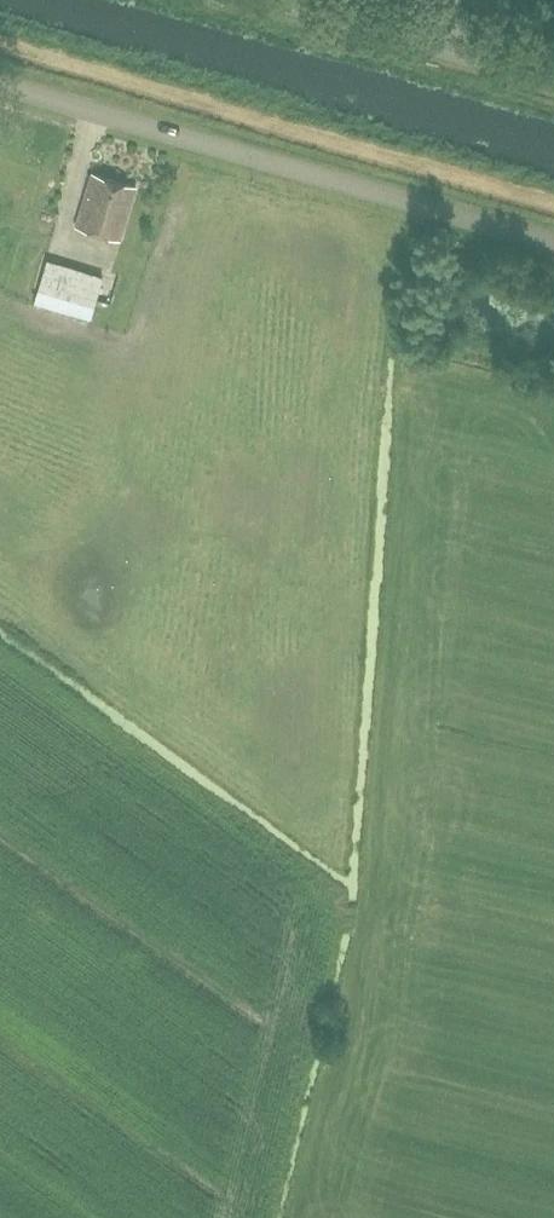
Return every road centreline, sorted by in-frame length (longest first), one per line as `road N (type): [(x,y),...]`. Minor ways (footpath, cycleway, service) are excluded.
road 1 (unclassified): [(553,243),(0,82)]
road 2 (tertiary): [(443,48),(288,0)]

